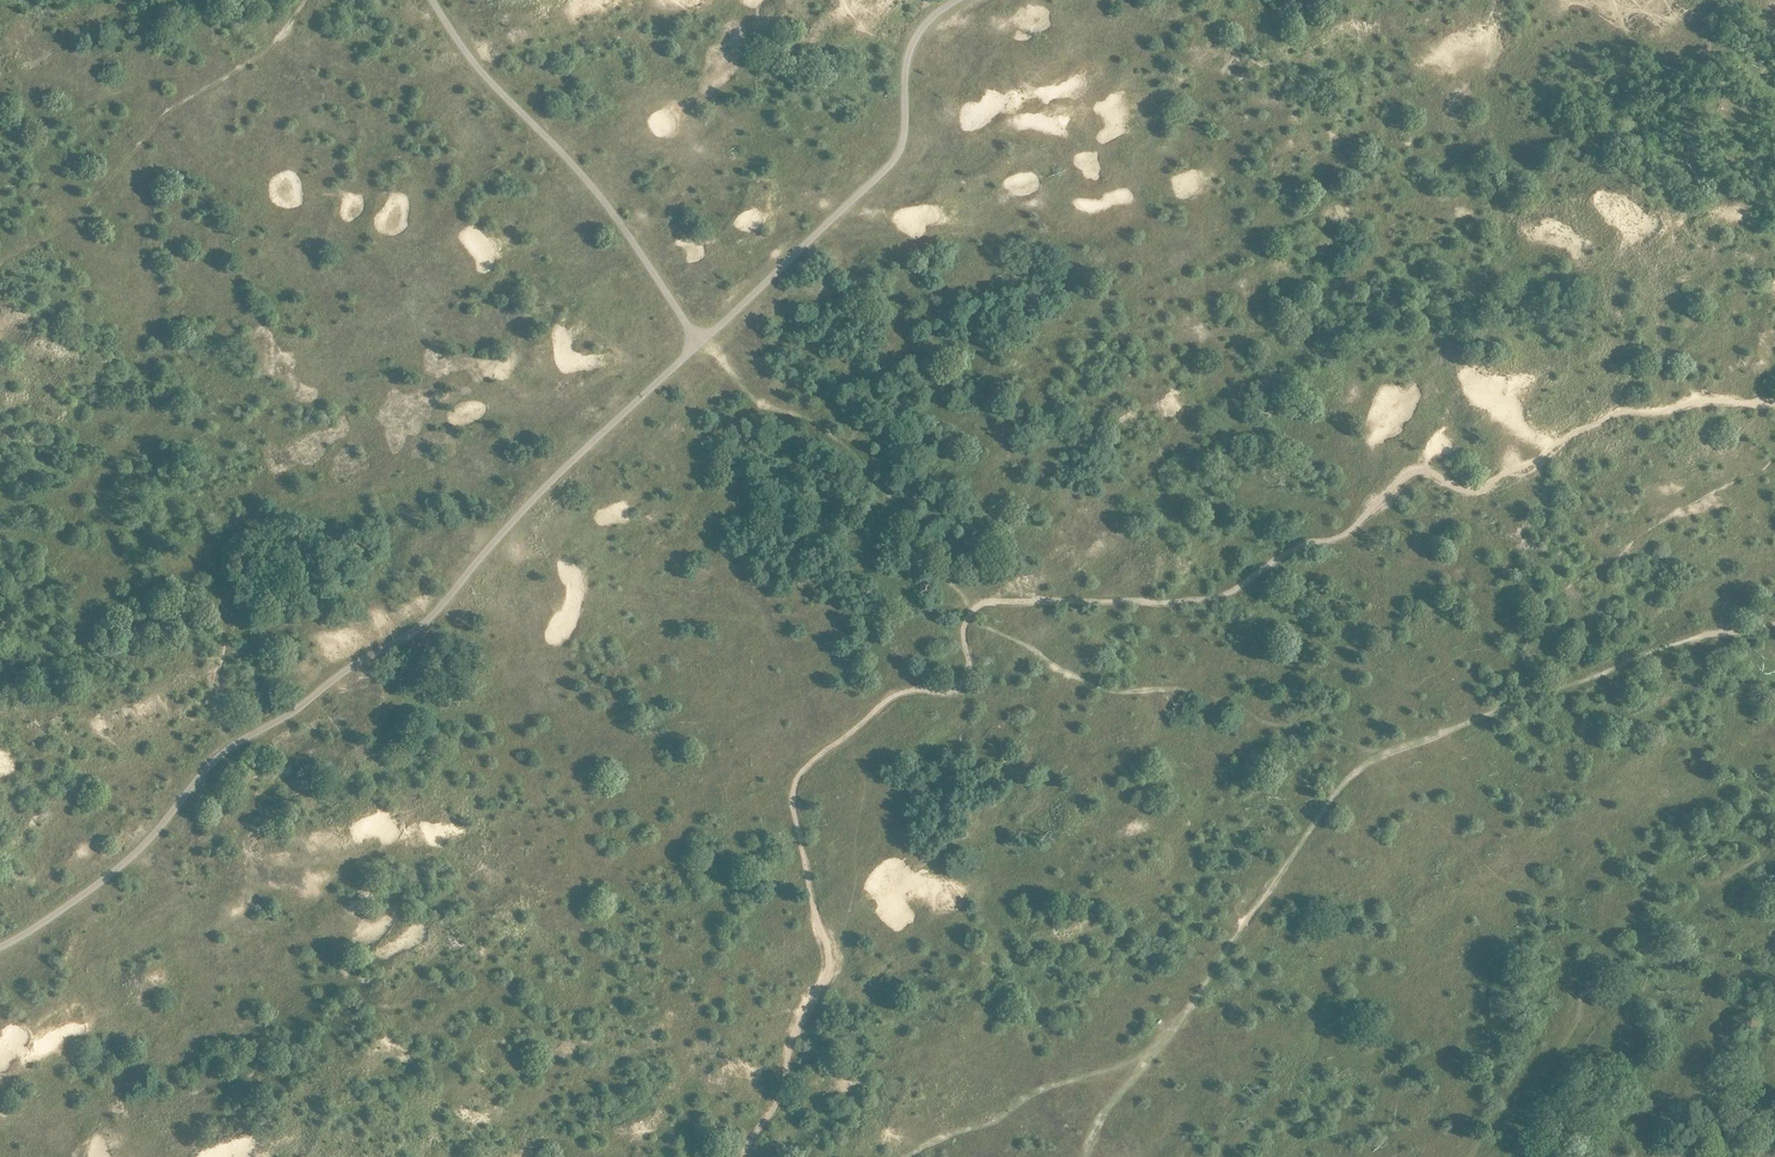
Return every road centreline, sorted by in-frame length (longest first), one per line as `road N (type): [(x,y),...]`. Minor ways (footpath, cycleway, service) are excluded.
road 1 (track): [(0,946),(138,852),(222,754),(419,627),(541,492),(881,173),(902,146),(914,40),(957,0)]
road 2 (track): [(1148,1057),(1327,803),(1369,760),(1677,643),(1774,623)]
road 3 (track): [(432,0),(475,64),(588,180),(700,343)]

